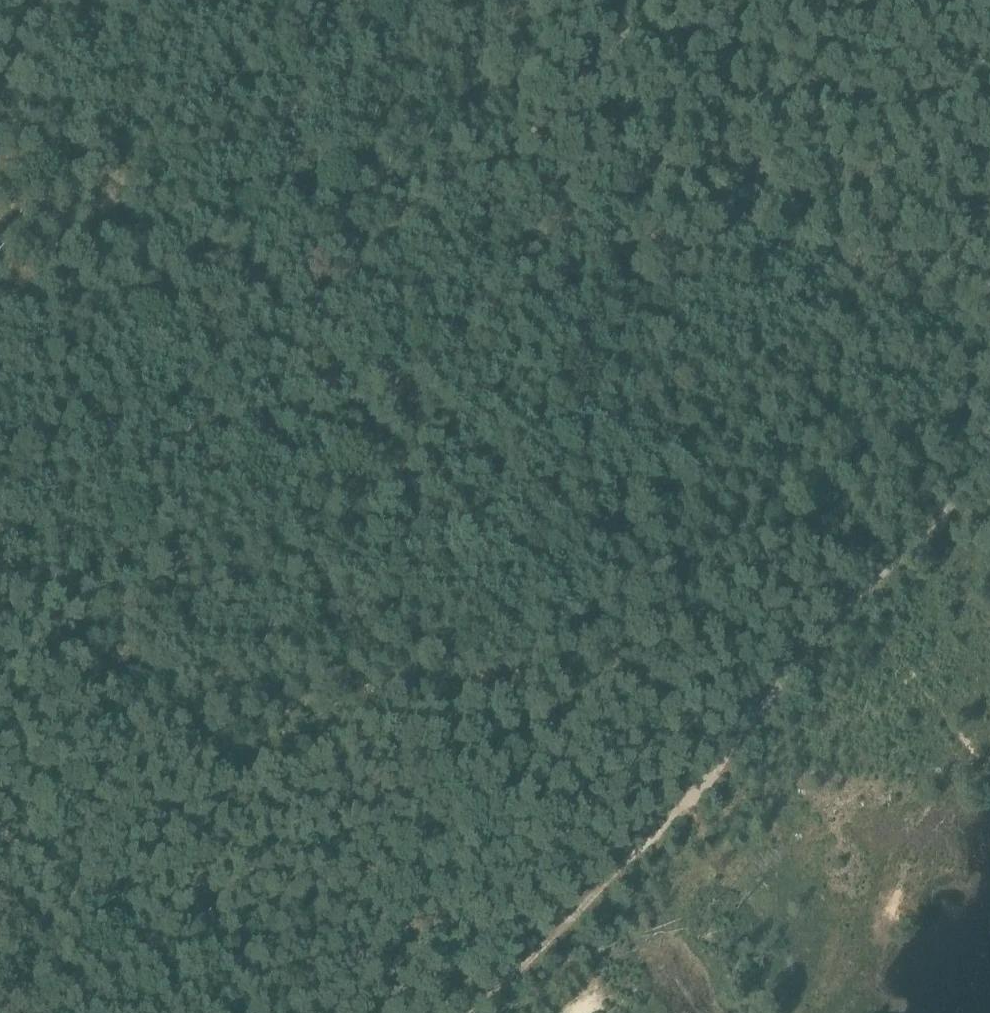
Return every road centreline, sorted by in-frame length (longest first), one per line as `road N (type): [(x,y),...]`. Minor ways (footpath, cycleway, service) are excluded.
road 1 (track): [(226,1012),(0,821)]

